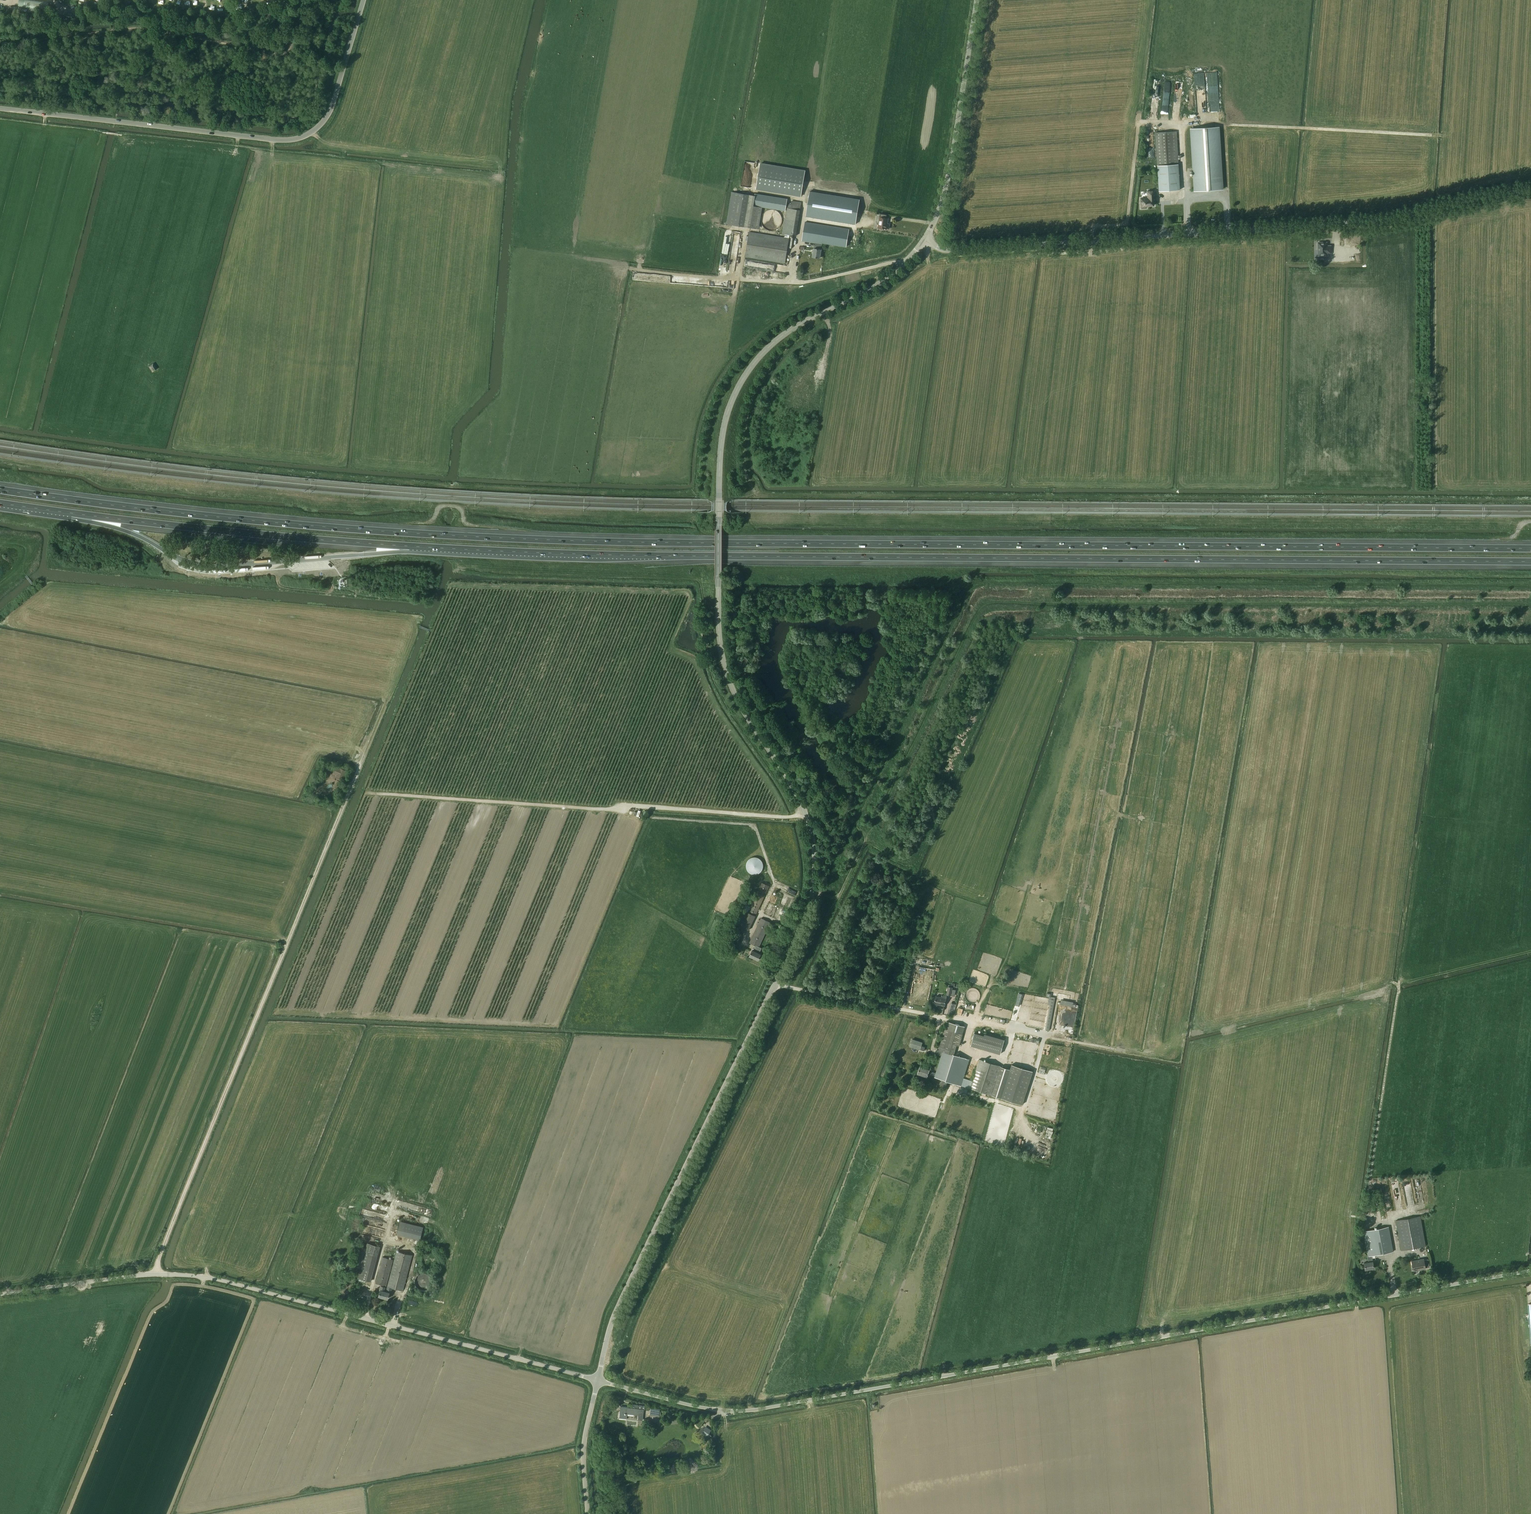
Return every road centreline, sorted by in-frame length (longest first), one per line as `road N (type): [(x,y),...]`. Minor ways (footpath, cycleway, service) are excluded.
road 1 (motorway): [(1530,547),(495,538),(0,490)]
road 2 (unclassified): [(598,1381),(620,1302),(814,885),(804,811),(740,705),(722,656),(726,419),(745,375),(772,344),(885,279),(924,240)]
road 3 (motorway): [(434,547),(1530,562)]
road 4 (track): [(818,315),(750,408),(745,463),(760,495),(1530,500)]
road 5 (unclassified): [(598,1381),(692,1405),(754,1410),(1530,1272)]
road 6 (track): [(156,1274),(386,701)]
road 7 (unclassified): [(0,1294),(145,1274),(203,1277),(598,1381)]
road 8 (unclassified): [(924,240),(953,251),(1357,224),(1530,191)]
road 9 (unclassified): [(365,0),(330,113),(301,140),(0,110)]
road 10 (track): [(792,817),(365,793)]
road 11 (track): [(982,1098),(1023,1111),(1044,1035),(795,989)]
road 12 (motorway): [(70,513),(434,547)]
road 13 (track): [(903,263),(802,284),(630,270)]
road 14 (track): [(1153,0),(1129,218),(1093,226),(1094,240)]
road 15 (unclassified): [(924,240),(947,191),(976,0)]
road 16 (track): [(652,818),(754,825),(775,885),(747,940)]
road 17 (track): [(1139,122),(1180,124),(1187,234)]

